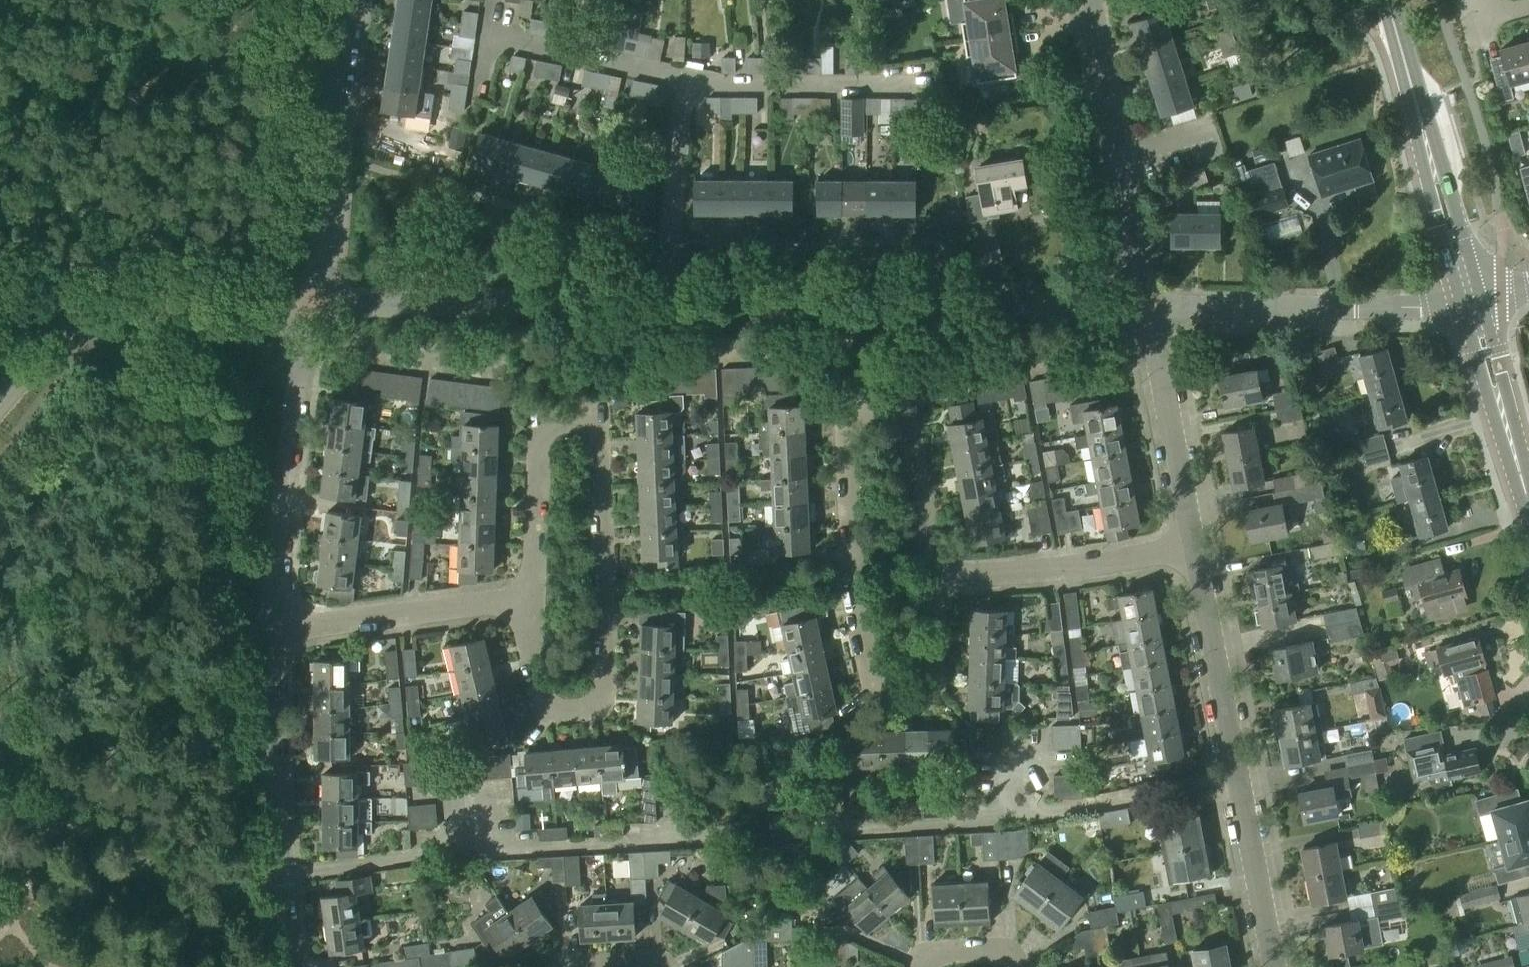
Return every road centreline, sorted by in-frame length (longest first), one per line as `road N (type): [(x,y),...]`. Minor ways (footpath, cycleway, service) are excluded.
road 1 (residential): [(937,579),(933,679),(925,690),(891,696),(869,677),(851,582),(844,430),(861,402),(890,402),(901,411),(927,524)]
road 2 (residential): [(530,601),(540,427),(566,416),(585,419),(600,448),(605,651),(596,703),(560,712),(542,703),(532,664)]
road 3 (residential): [(1144,305),(660,306)]
road 4 (residential): [(1273,966),(1193,548)]
road 5 (residential): [(660,306),(314,306)]
road 6 (residential): [(290,966),(272,791),(273,629)]
road 7 (residential): [(273,629),(289,452),(314,306)]
road 8 (residential): [(1460,305),(1144,305)]
road 9 (residential): [(314,306),(0,307)]
road 10 (residential): [(1144,305),(1092,0)]
road 11 (residential): [(314,306),(342,0)]
road 12 (residential): [(273,629),(530,601)]
road 13 (residential): [(937,579),(1193,548)]
road 14 (secondary): [(1460,305),(1528,550)]
road 15 (secondary): [(1483,299),(1404,64)]
road 16 (residential): [(1193,548),(1144,305)]
road 17 (secondary): [(1404,64),(1460,305)]
road 18 (residential): [(660,306),(680,78)]
road 19 (residential): [(900,83),(680,78)]
road 20 (residential): [(680,78),(496,41)]
road 21 (secondary): [(1528,462),(1483,299)]

